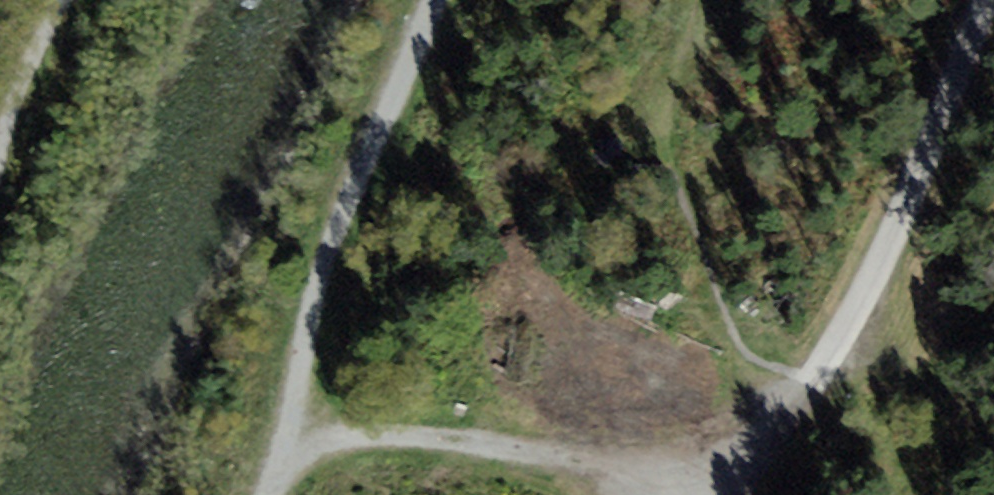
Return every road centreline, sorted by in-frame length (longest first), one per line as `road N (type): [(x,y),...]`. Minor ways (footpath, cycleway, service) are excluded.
road 1 (track): [(986,0),(846,334),(734,494)]
road 2 (track): [(270,494),(331,243),(436,0)]
road 3 (track): [(718,494),(602,463),(404,434),(289,436)]
road 4 (track): [(846,334),(905,380),(993,427)]

